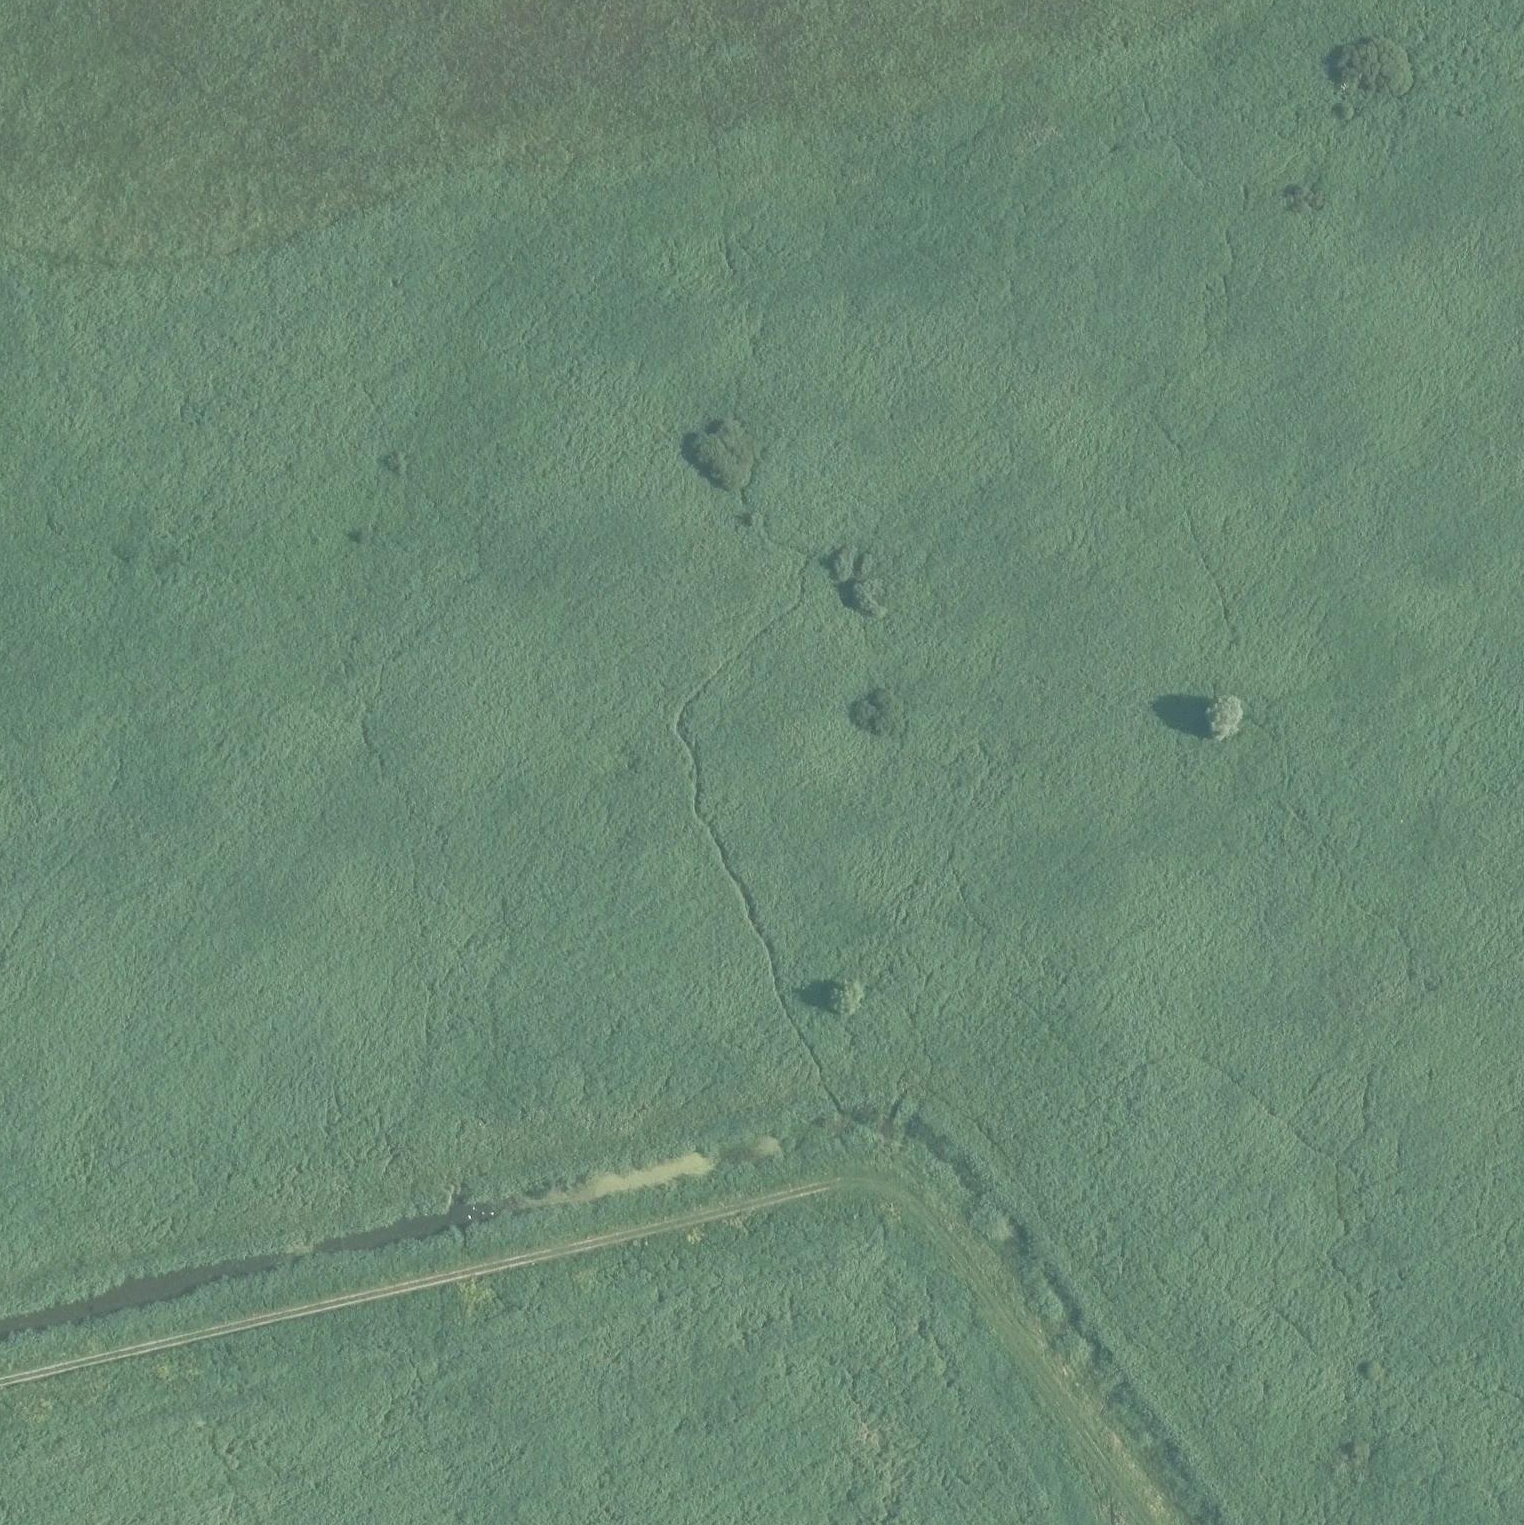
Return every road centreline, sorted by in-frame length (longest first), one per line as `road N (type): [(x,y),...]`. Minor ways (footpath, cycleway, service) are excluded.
road 1 (track): [(0,1387),(871,1178),(933,1221),(1145,1524)]

